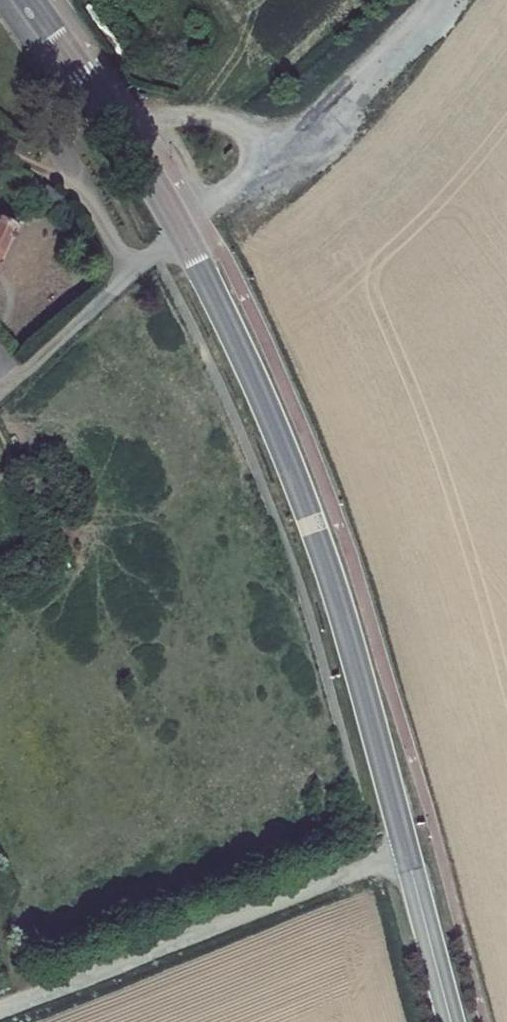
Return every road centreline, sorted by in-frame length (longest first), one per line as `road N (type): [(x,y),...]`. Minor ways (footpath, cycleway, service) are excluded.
road 1 (secondary): [(31,0),(145,169),(235,324),(312,518),(408,849)]
road 2 (track): [(183,230),(216,214),(446,0)]
road 3 (unclassified): [(408,849),(91,973)]
road 4 (track): [(262,172),(236,123),(99,96)]
road 5 (secondary): [(408,849),(453,1021)]
road 6 (track): [(149,105),(216,214)]

